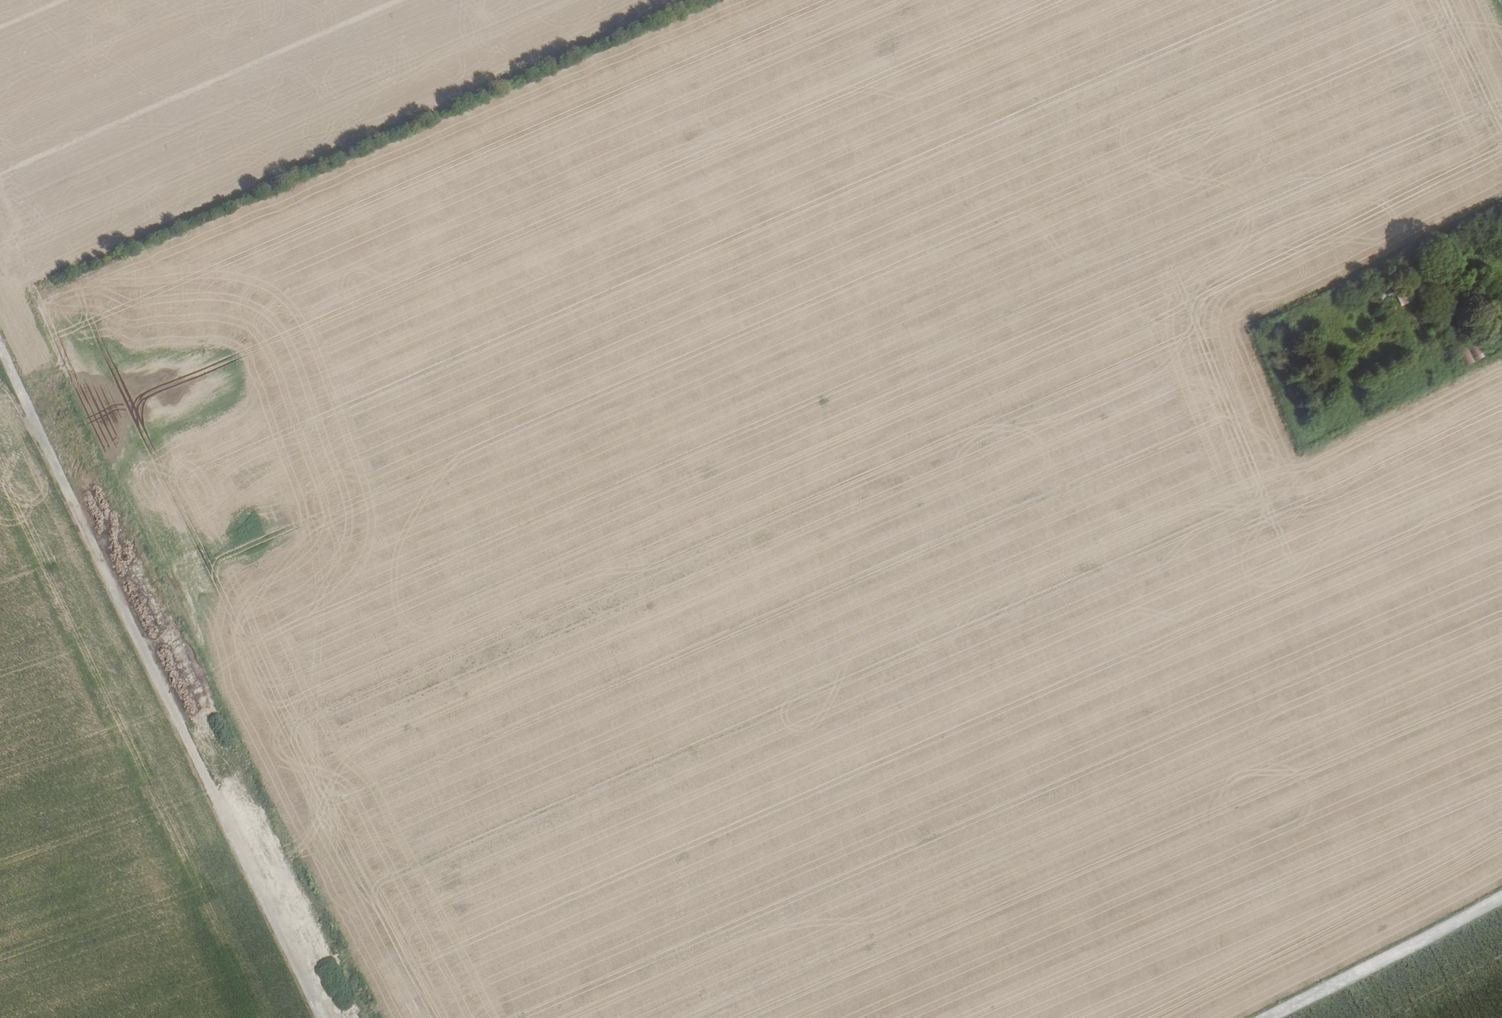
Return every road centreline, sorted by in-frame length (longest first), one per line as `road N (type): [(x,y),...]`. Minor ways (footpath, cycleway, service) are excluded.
road 1 (track): [(0,353),(319,1017)]
road 2 (track): [(1279,1017),(1501,907)]

